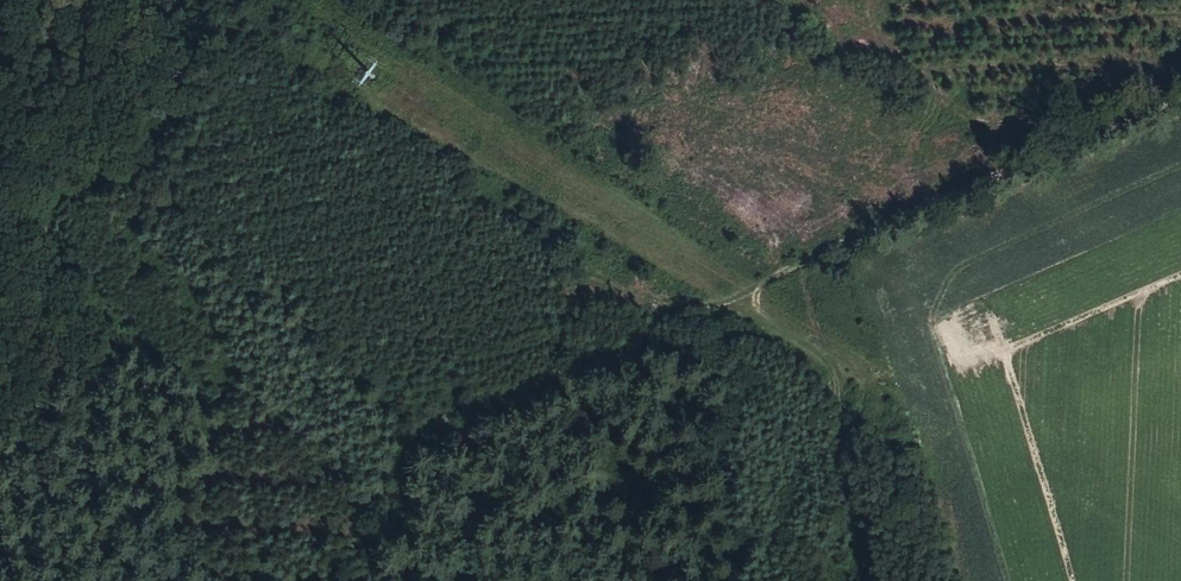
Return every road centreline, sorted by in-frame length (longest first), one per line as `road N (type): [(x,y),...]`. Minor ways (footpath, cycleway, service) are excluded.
road 1 (track): [(335,580),(401,449),(438,421),(746,281)]
road 2 (track): [(871,580),(835,473),(832,400),(745,331),(735,314),(746,281)]

